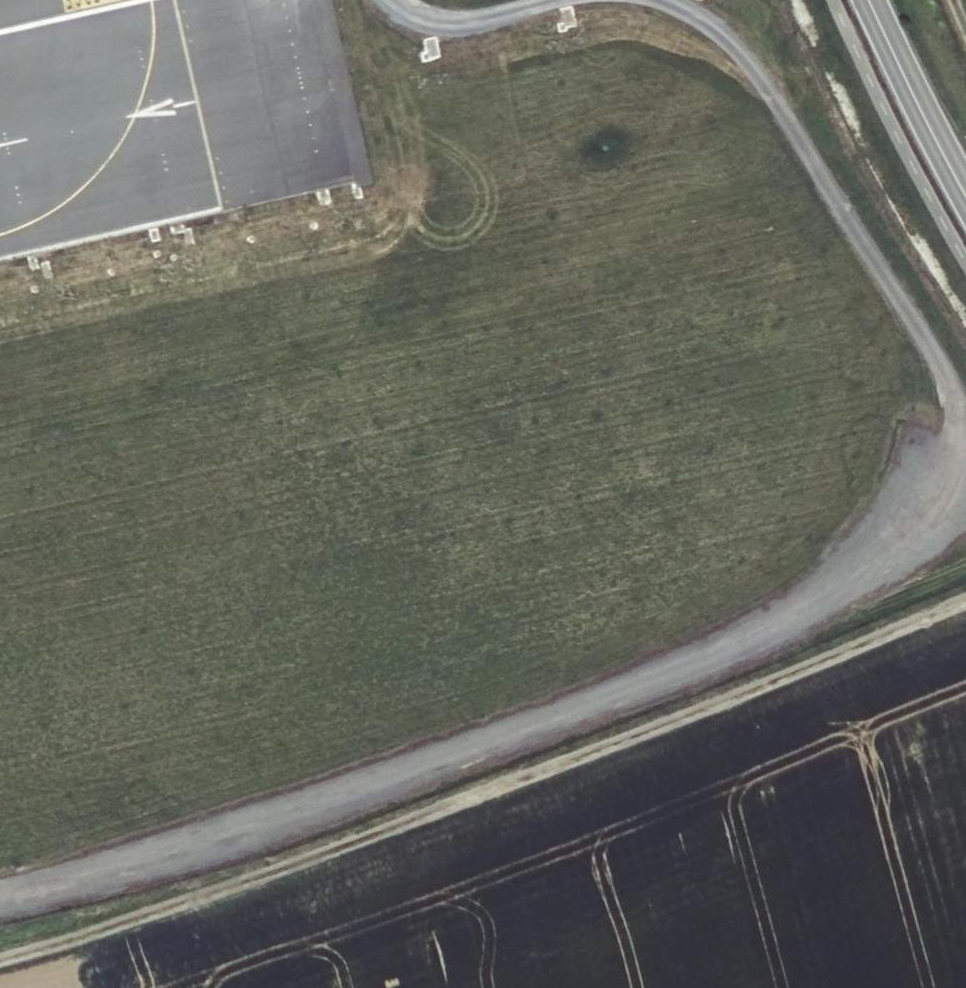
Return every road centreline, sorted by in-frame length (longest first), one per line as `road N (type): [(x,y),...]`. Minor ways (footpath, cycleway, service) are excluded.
road 1 (track): [(0,962),(252,887),(965,608)]
road 2 (secondary): [(965,199),(868,0)]

